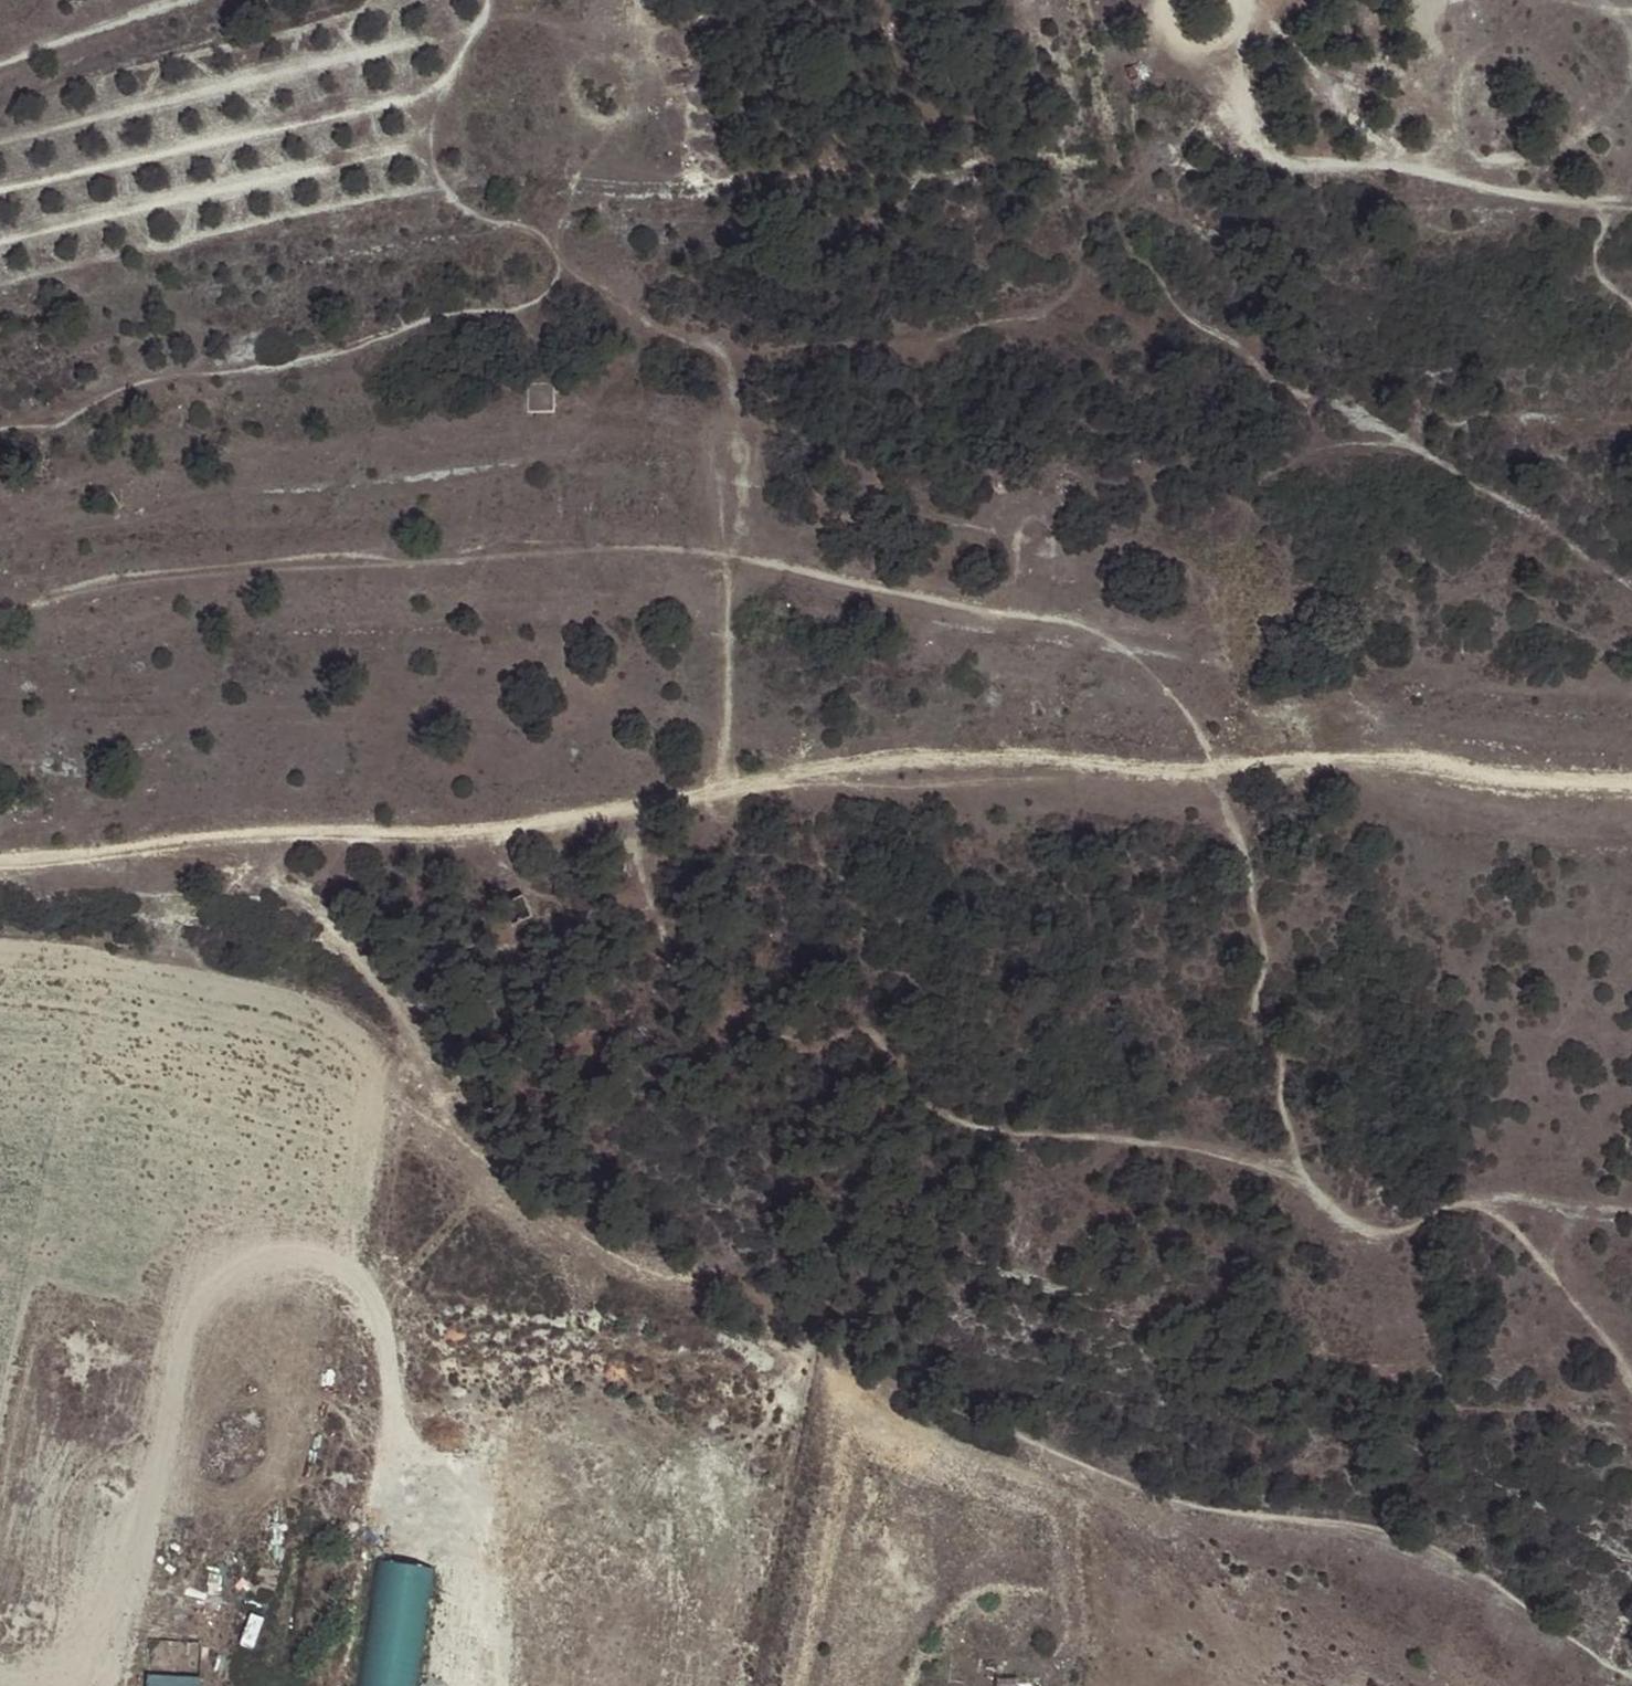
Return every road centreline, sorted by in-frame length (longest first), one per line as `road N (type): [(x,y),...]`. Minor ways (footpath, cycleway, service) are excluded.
road 1 (track): [(0,67),(194,0)]

